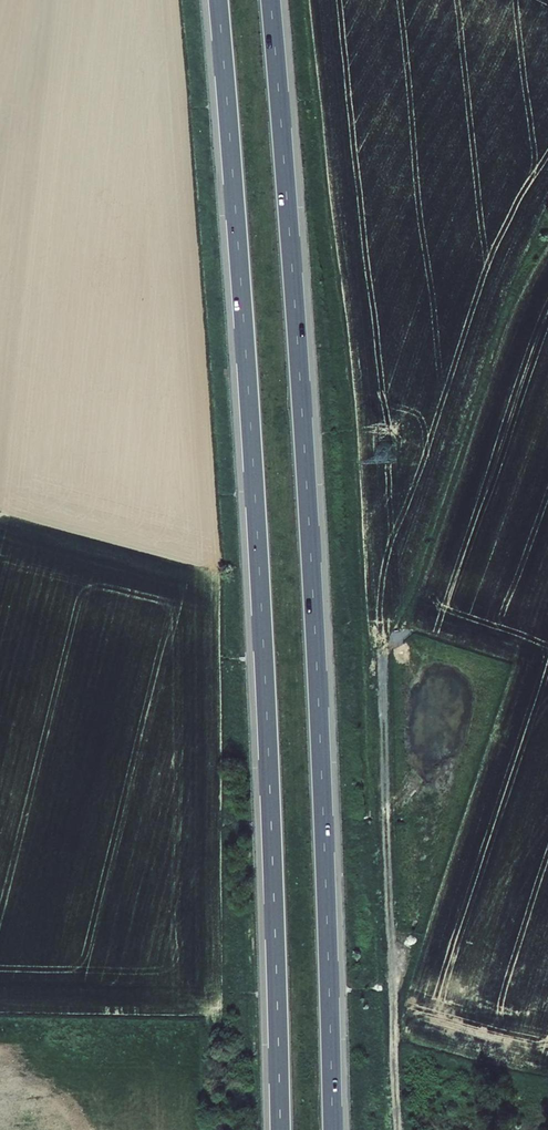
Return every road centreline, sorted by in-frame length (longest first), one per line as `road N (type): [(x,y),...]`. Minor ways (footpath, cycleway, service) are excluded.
road 1 (motorway): [(333,1129),(311,566),(270,0)]
road 2 (motorway): [(218,0),(256,520),(281,1129)]
road 3 (track): [(387,657),(400,1129)]

